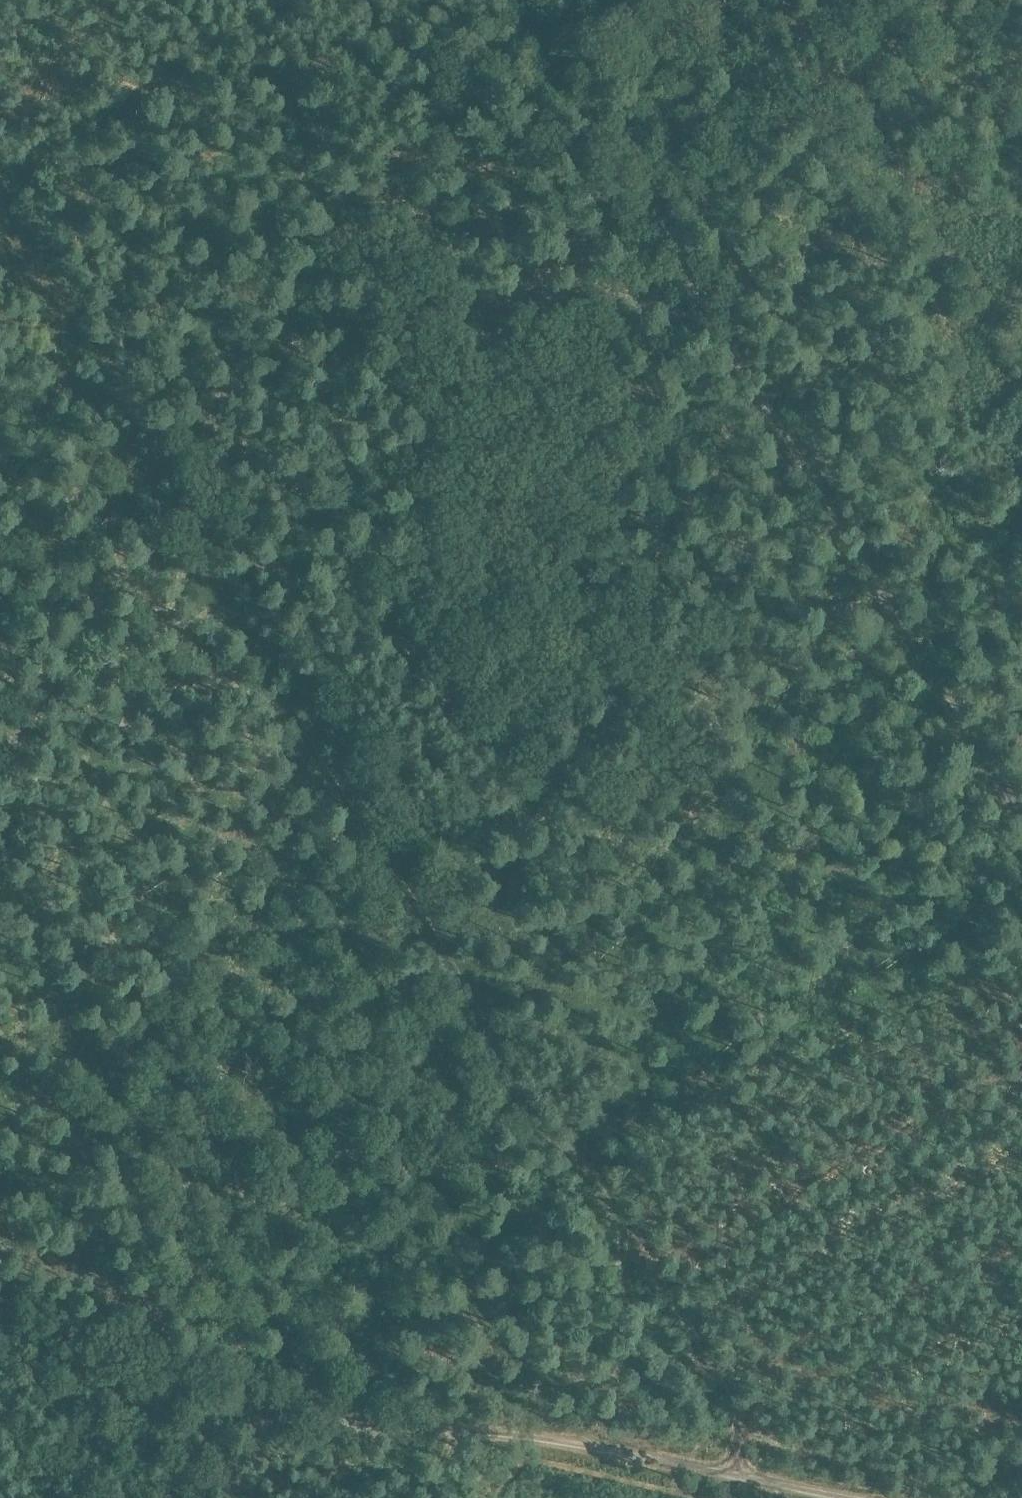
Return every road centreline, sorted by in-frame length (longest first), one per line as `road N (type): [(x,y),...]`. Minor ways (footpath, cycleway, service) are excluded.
road 1 (track): [(0,1316),(143,1383),(371,1428),(574,1444),(837,1497)]

